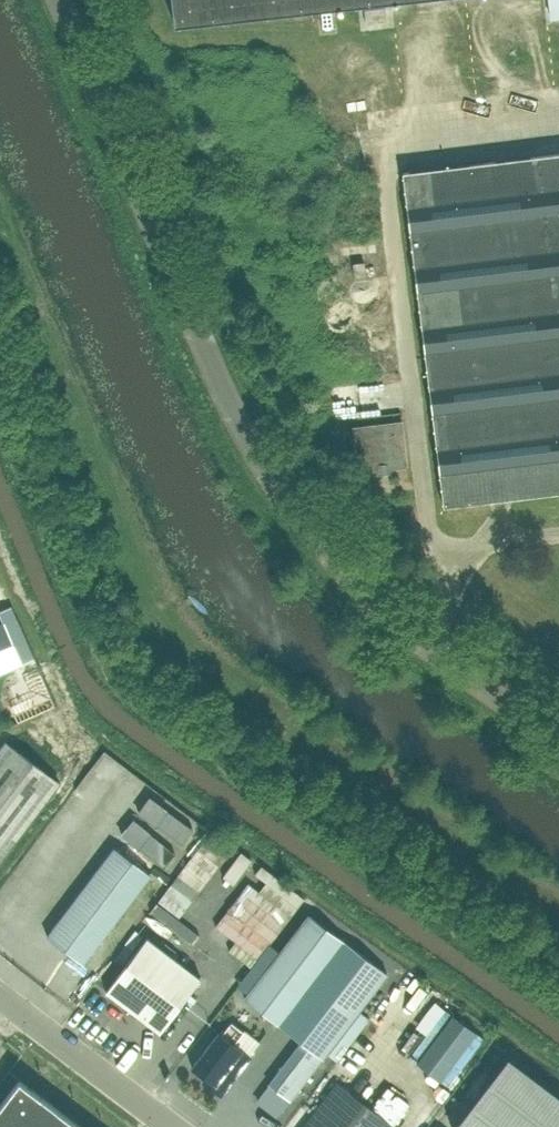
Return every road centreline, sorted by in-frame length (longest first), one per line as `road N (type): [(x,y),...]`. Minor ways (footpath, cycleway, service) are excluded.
road 1 (unclassified): [(558,740),(416,636),(337,560),(281,491),(222,389),(60,0)]
road 2 (unclassified): [(0,996),(157,1126)]

